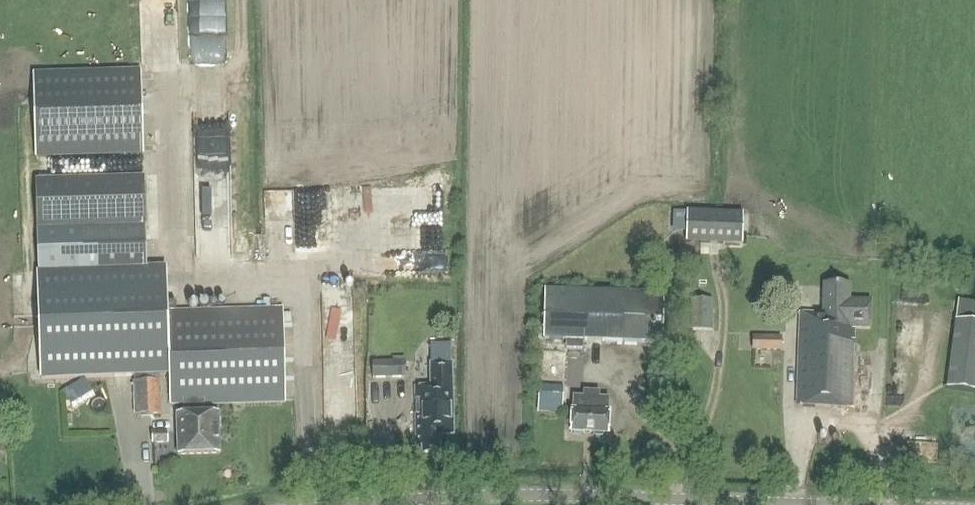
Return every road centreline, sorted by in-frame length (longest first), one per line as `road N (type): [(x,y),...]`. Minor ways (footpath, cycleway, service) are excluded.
road 1 (tertiary): [(331,504),(483,495),(910,504)]

